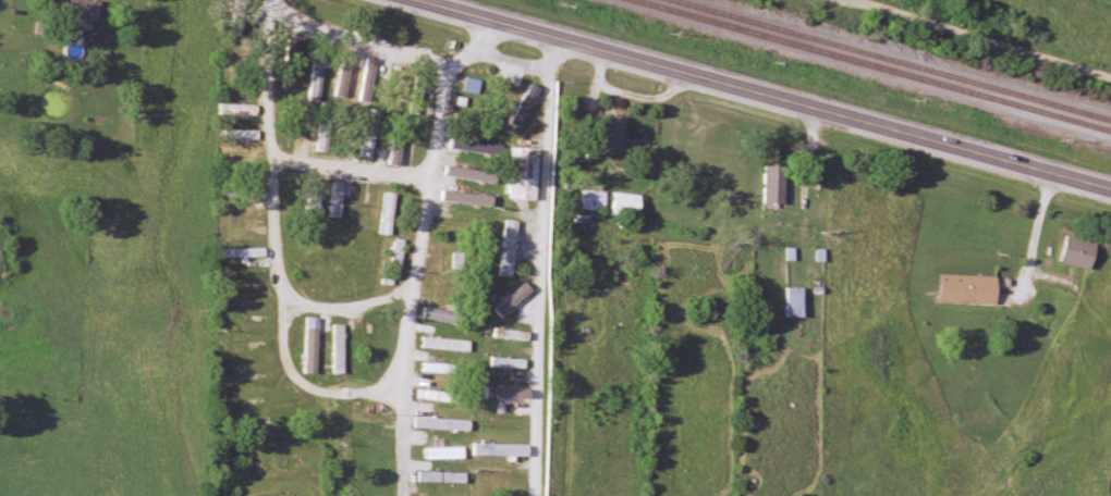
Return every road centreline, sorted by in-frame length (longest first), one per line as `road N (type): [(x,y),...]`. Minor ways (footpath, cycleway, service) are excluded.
road 1 (tertiary): [(417,0),(1110,191)]

